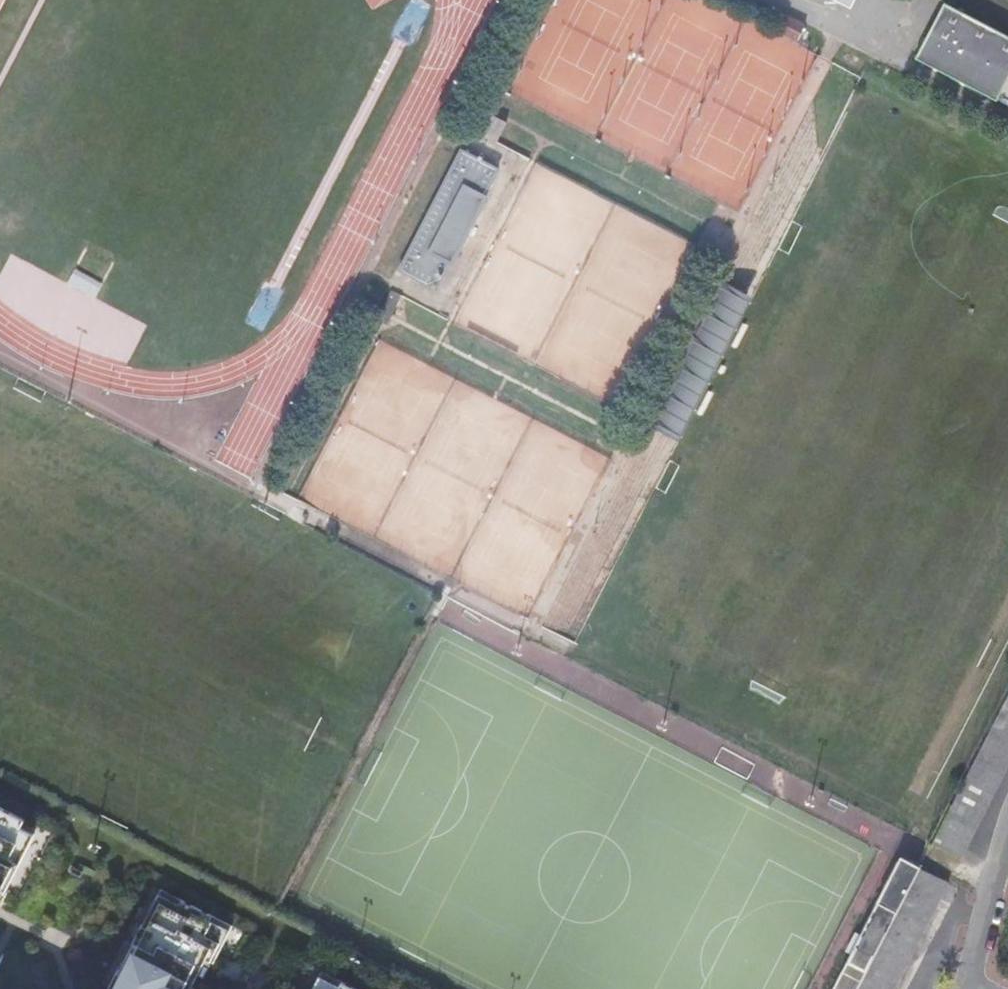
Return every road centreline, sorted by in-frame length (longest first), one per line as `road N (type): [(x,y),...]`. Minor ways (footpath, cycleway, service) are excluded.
road 1 (residential): [(969,980),(995,848),(1007,821)]

